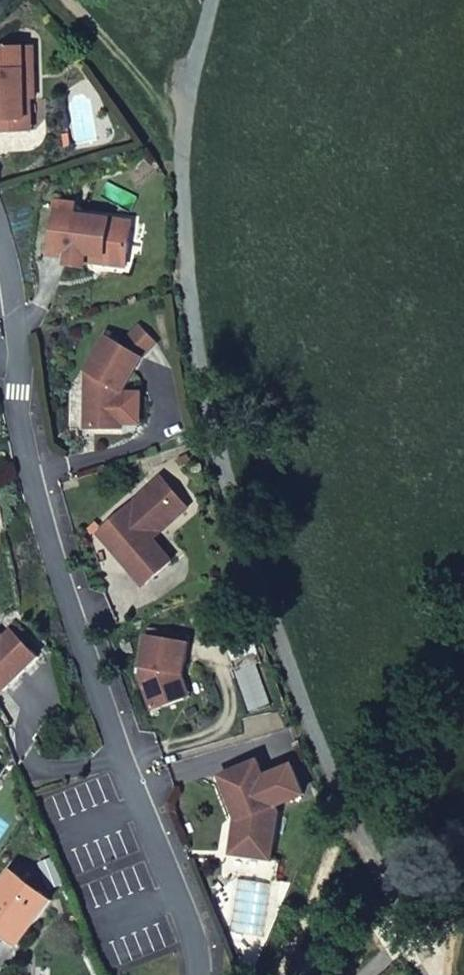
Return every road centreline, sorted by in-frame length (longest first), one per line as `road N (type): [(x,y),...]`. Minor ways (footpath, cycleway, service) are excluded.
road 1 (residential): [(201,974),(199,951),(109,722),(32,480),(19,390),(20,303),(0,232)]

